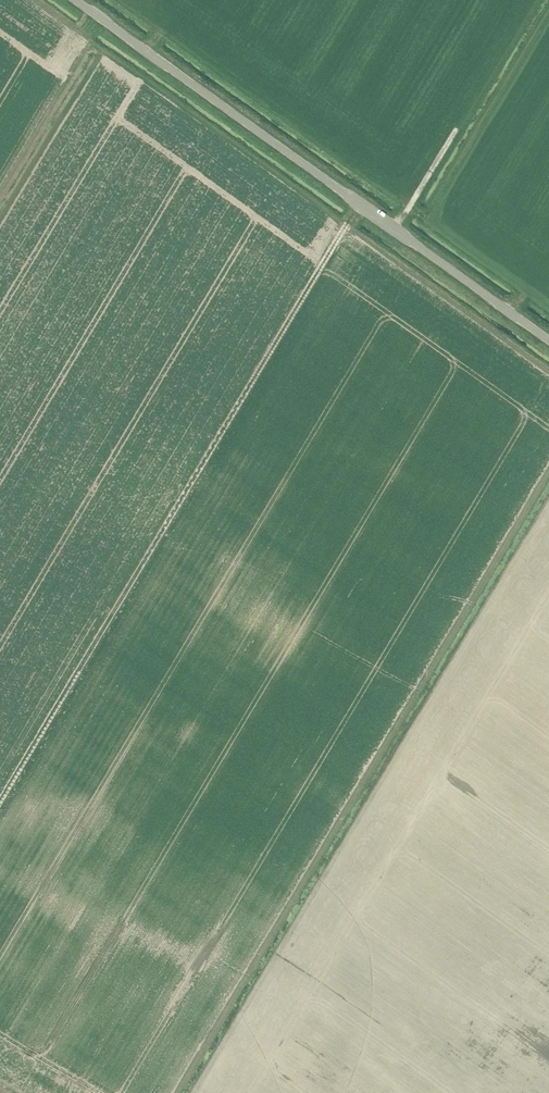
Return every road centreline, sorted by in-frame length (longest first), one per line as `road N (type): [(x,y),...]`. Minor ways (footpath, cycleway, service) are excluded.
road 1 (unclassified): [(548,340),(78,0)]

